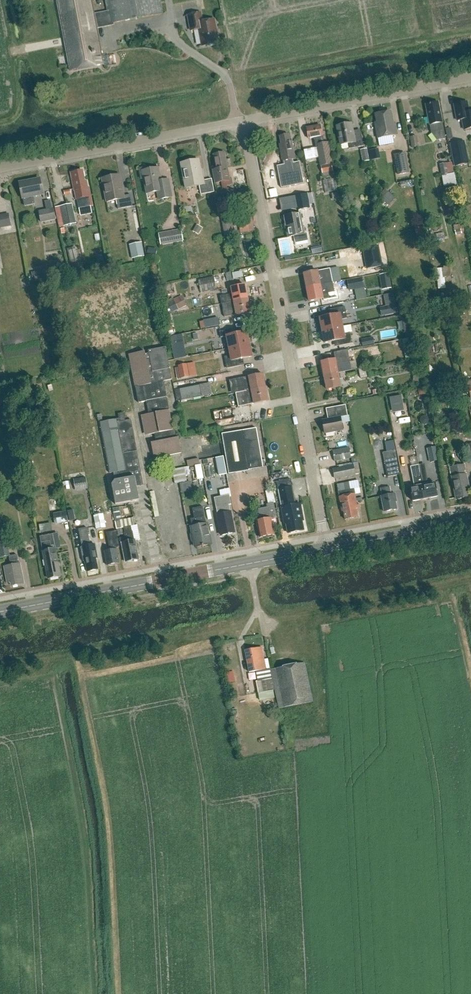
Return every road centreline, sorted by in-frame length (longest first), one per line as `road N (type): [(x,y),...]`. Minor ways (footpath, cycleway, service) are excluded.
road 1 (residential): [(326,549),(242,120)]
road 2 (secondary): [(0,612),(326,549)]
road 3 (unclassified): [(0,168),(242,120)]
road 4 (unclassified): [(242,120),(470,76)]
road 5 (secondary): [(326,549),(470,521)]

